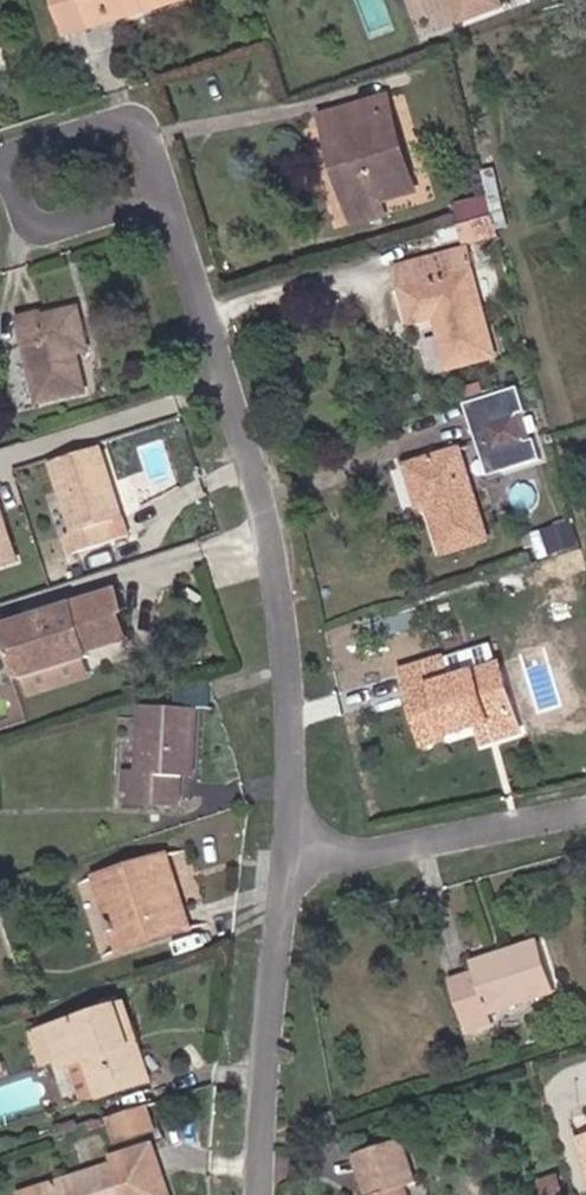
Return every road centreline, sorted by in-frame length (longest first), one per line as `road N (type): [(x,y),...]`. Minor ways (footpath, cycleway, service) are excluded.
road 1 (residential): [(167,194),(227,381),(288,693),(276,863)]
road 2 (residential): [(276,863),(254,1194)]
road 3 (residential): [(276,863),(585,800)]
road 4 (residential): [(167,194),(147,131),(113,122),(0,154)]
road 5 (residential): [(0,166),(34,213),(52,224),(167,194)]

